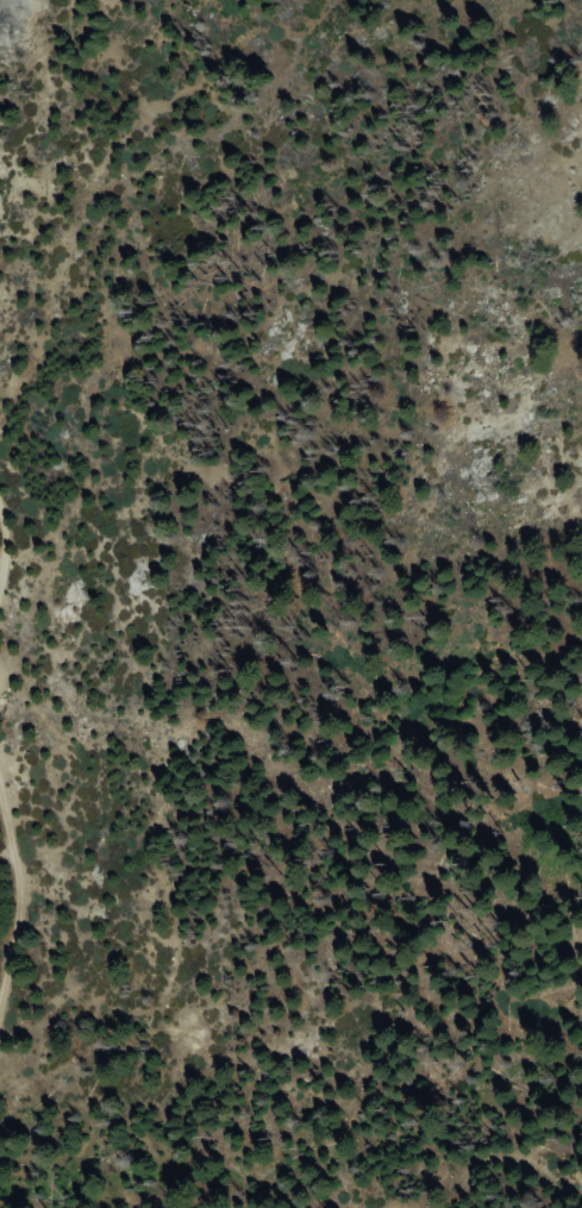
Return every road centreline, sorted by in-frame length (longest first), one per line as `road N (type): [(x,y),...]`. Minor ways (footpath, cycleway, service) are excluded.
road 1 (track): [(0,992),(17,927),(0,794)]

